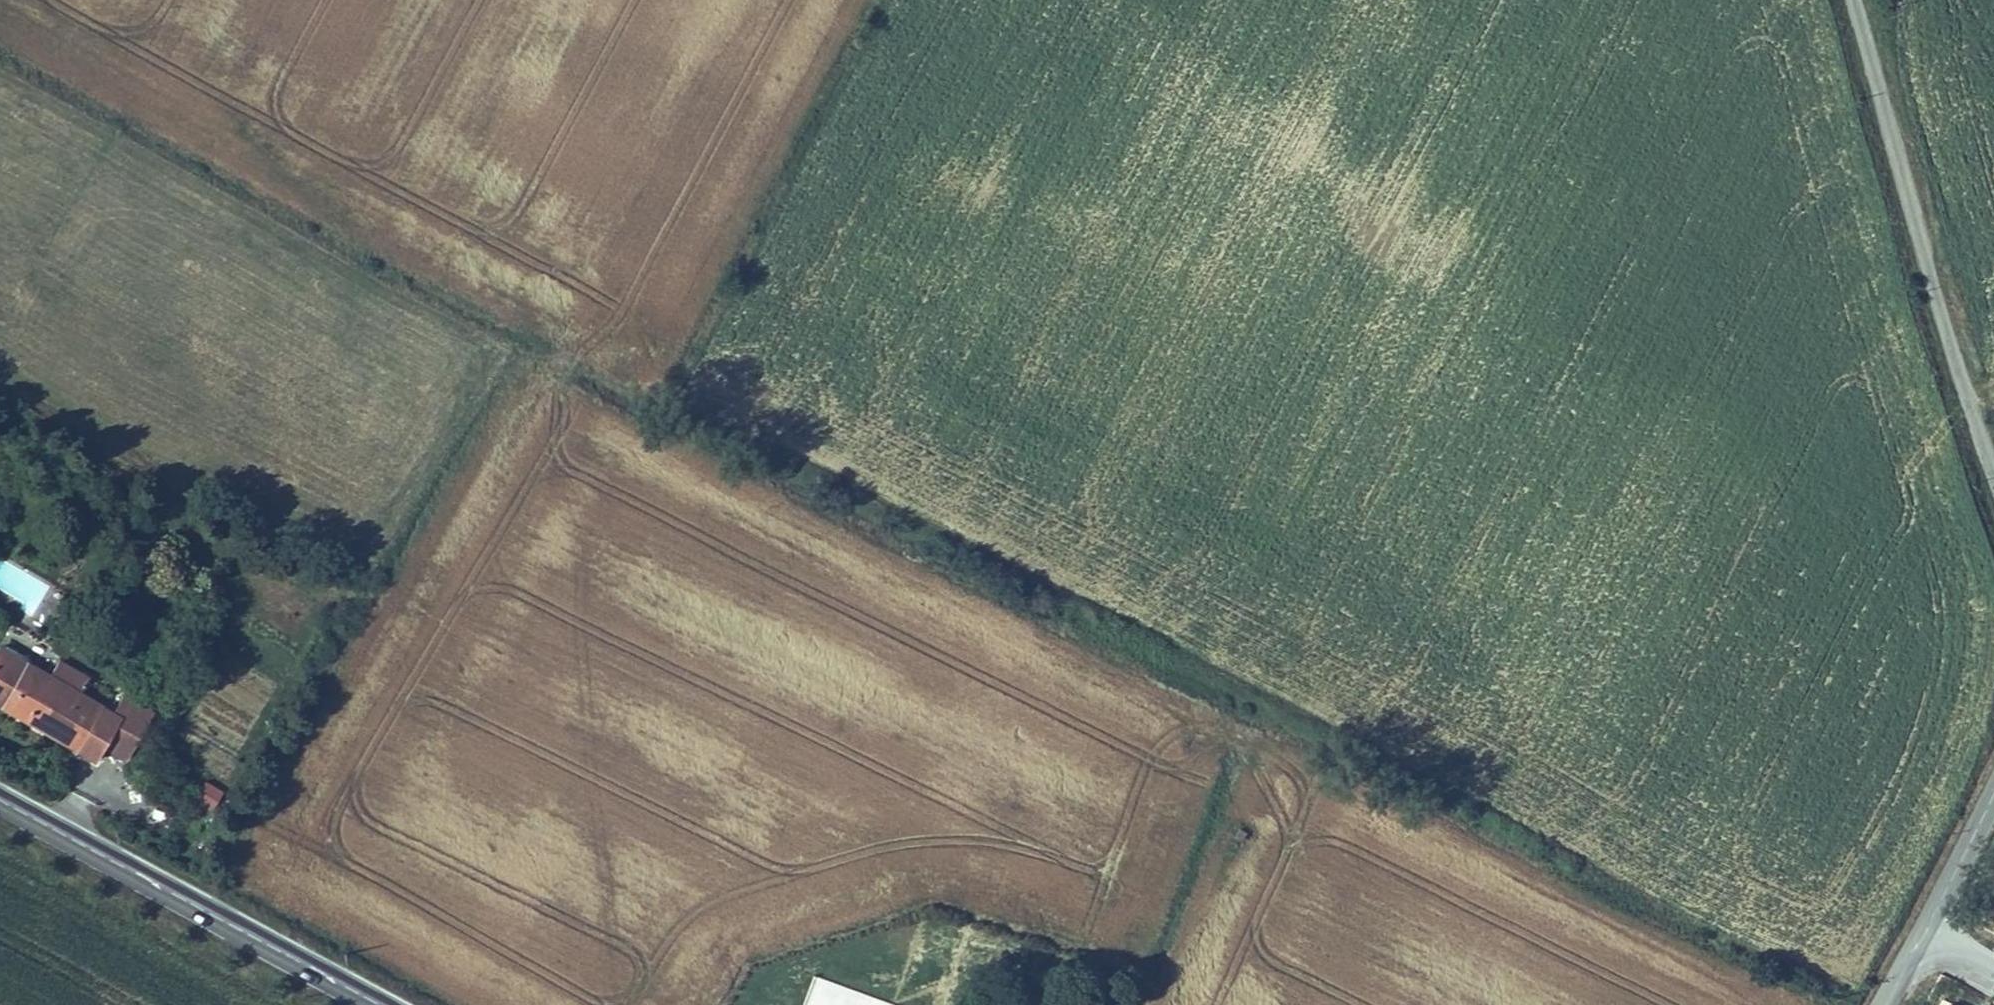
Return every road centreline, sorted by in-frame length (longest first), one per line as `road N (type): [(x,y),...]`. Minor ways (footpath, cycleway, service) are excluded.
road 1 (tertiary): [(1850,0),(1939,324),(1993,465)]
road 2 (primary): [(0,804),(374,1004)]
road 3 (tertiary): [(1993,804),(1925,938)]

